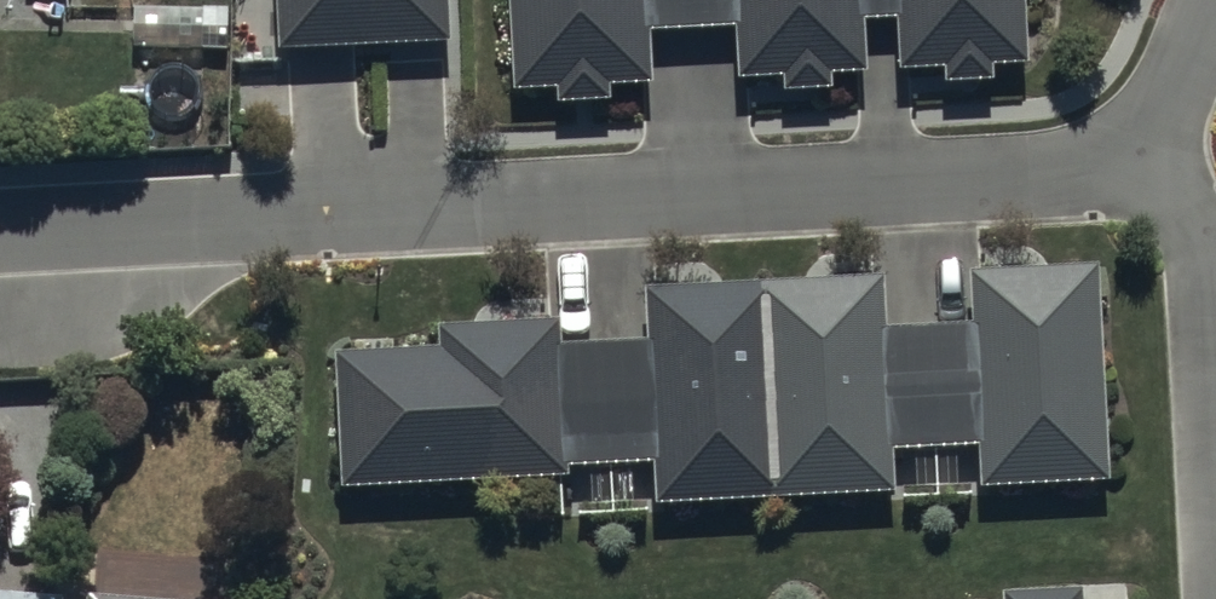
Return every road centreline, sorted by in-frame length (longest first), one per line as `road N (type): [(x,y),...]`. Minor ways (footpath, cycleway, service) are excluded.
road 1 (residential): [(0,234),(1084,174),(1136,149)]
road 2 (residential): [(1136,149),(1173,183),(1197,232),(1215,458)]
road 3 (residential): [(1136,149),(1210,0)]

